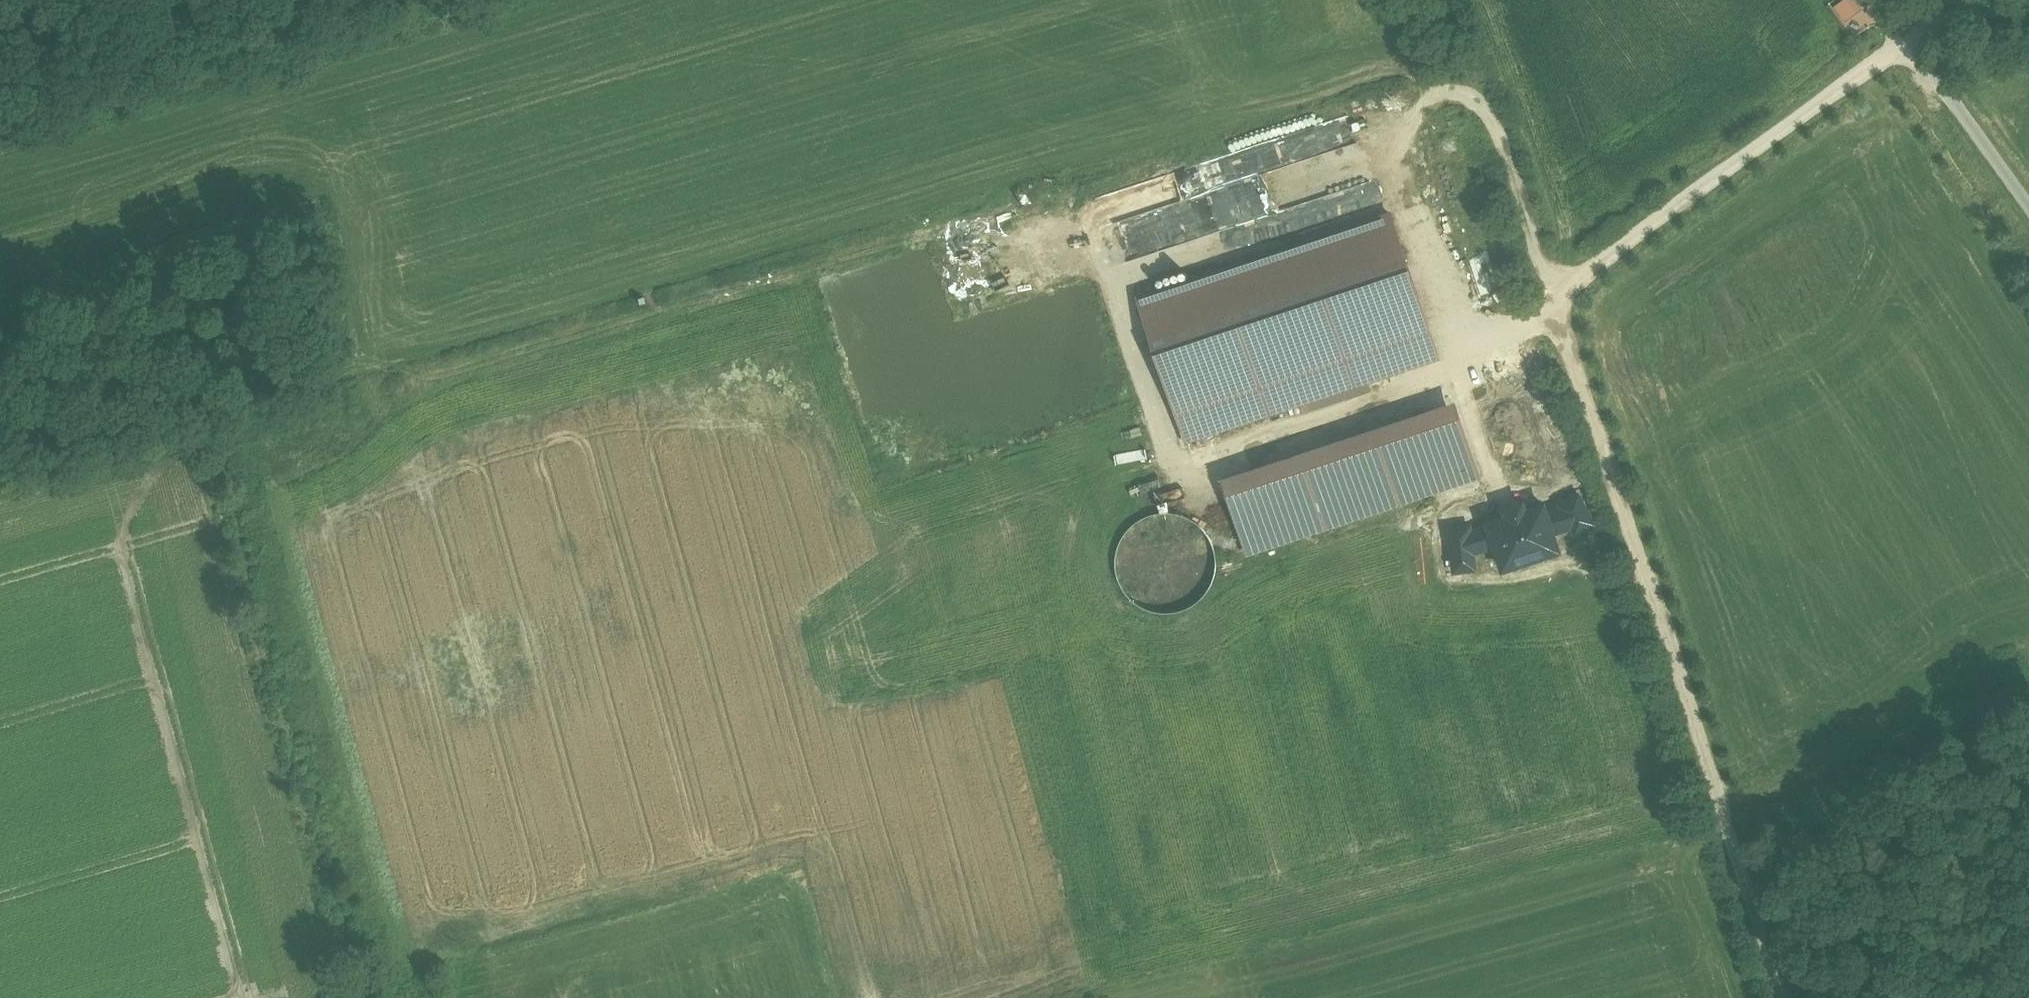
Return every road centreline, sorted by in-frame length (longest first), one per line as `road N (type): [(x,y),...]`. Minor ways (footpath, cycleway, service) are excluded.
road 1 (unclassified): [(1902,43),(1581,278),(1560,302),(1558,336),(1784,997)]
road 2 (unclassified): [(1902,43),(2028,216)]
road 3 (unclassified): [(1902,43),(1949,19),(2028,12)]

